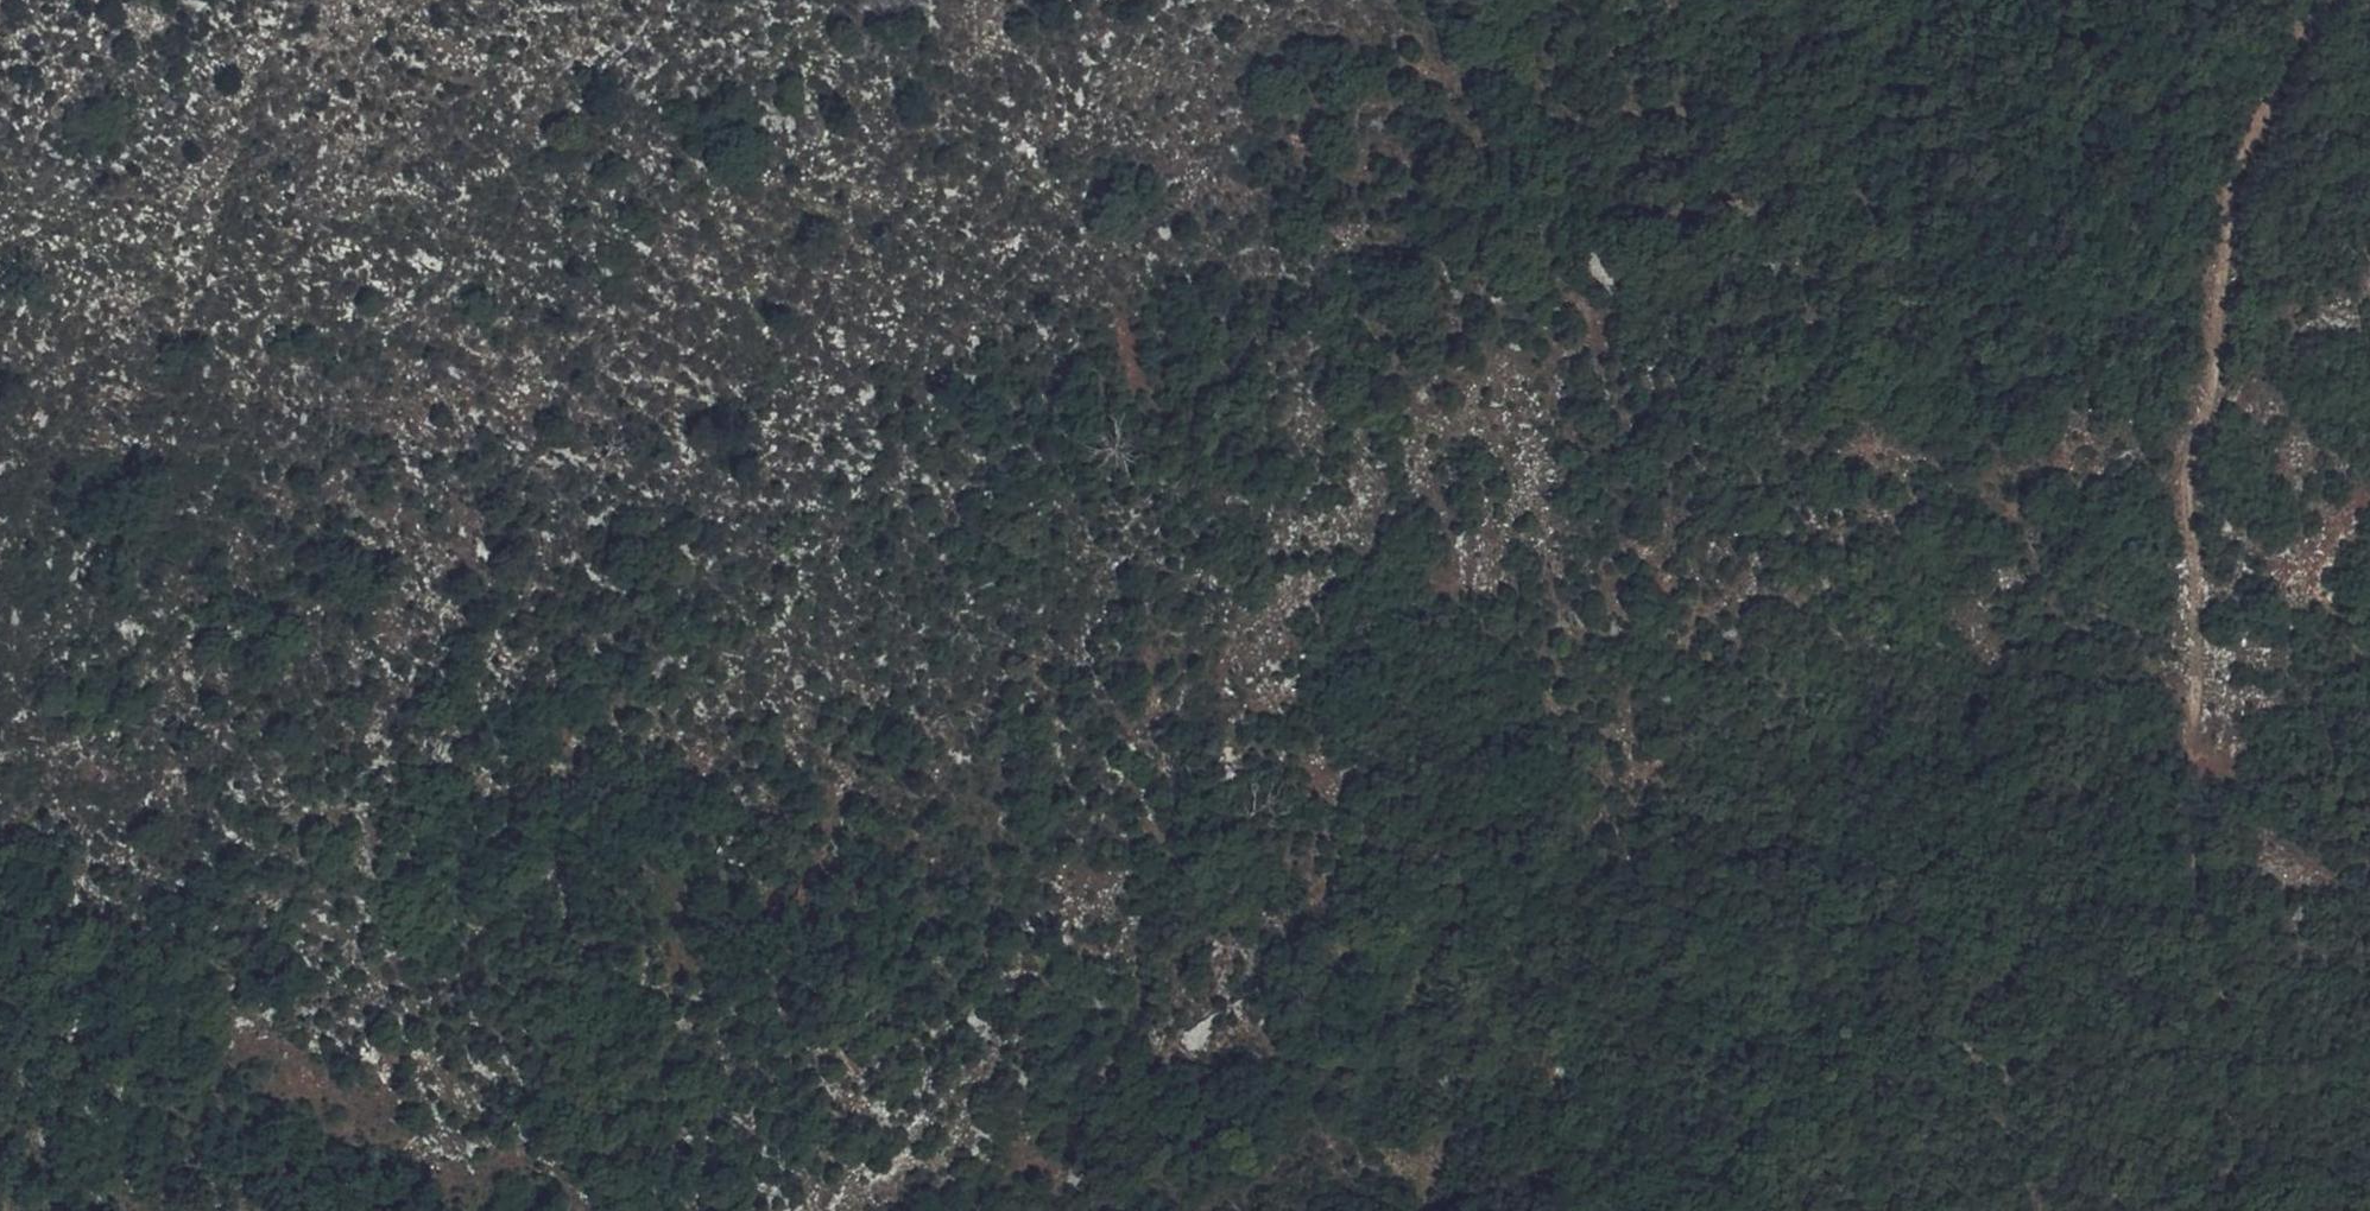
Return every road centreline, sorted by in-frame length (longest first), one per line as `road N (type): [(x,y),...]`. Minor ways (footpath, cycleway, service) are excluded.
road 1 (track): [(2330,0),(2266,108),(2195,479),(2211,924),(2256,1210)]

